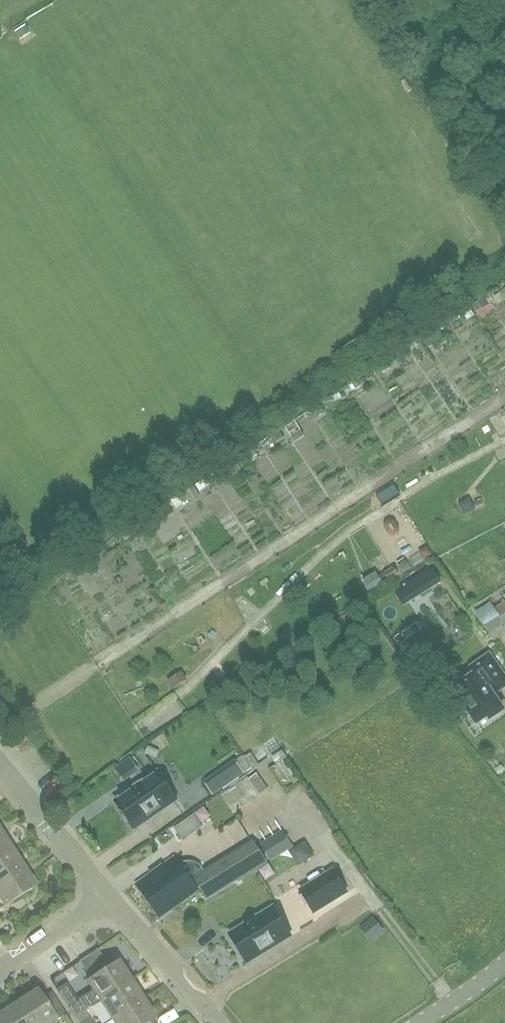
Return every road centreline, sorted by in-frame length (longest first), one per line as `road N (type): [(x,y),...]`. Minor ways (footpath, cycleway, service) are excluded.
road 1 (residential): [(115,895),(0,761)]
road 2 (residential): [(220,1022),(115,895)]
road 3 (residential): [(0,969),(115,895)]

